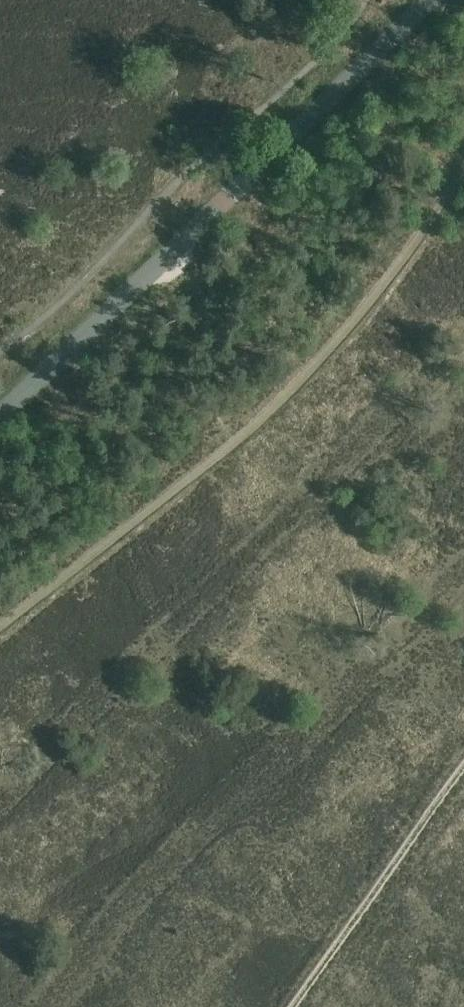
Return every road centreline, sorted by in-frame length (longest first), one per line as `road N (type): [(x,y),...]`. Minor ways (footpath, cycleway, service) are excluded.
road 1 (track): [(0,629),(295,386),(463,174)]
road 2 (tertiary): [(0,413),(428,0)]
road 3 (track): [(463,767),(295,1006)]

